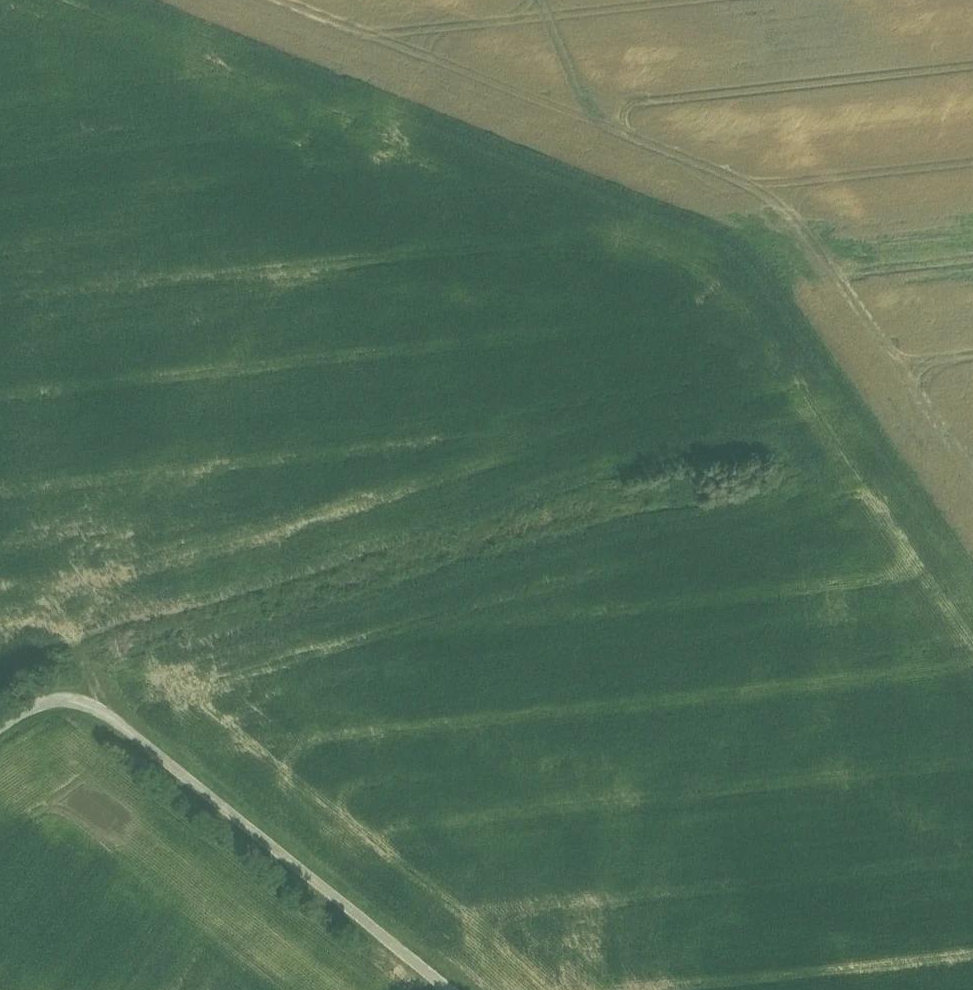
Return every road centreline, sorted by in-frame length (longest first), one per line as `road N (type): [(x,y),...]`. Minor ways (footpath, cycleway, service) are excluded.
road 1 (track): [(0,742),(50,707),(101,709),(447,989)]

